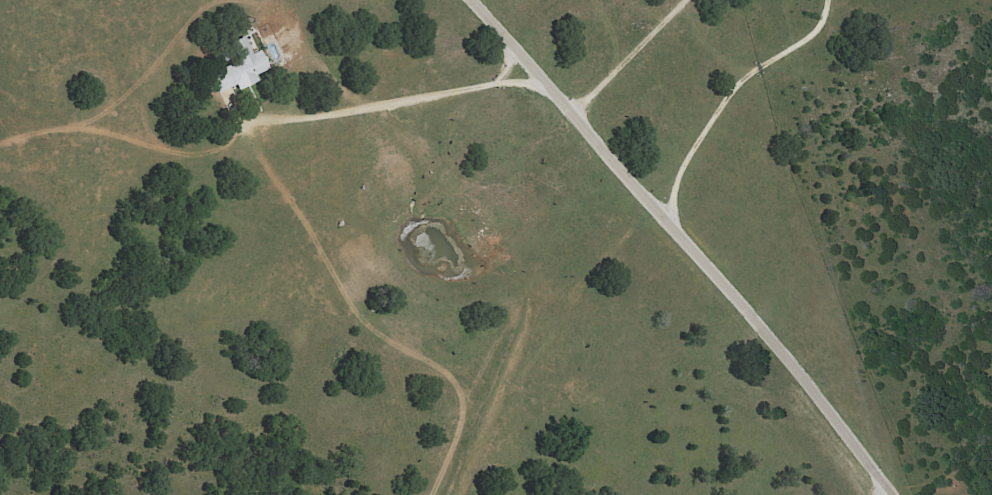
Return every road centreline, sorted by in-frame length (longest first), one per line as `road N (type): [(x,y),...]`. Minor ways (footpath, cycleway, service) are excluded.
road 1 (residential): [(897,494),(472,0)]

